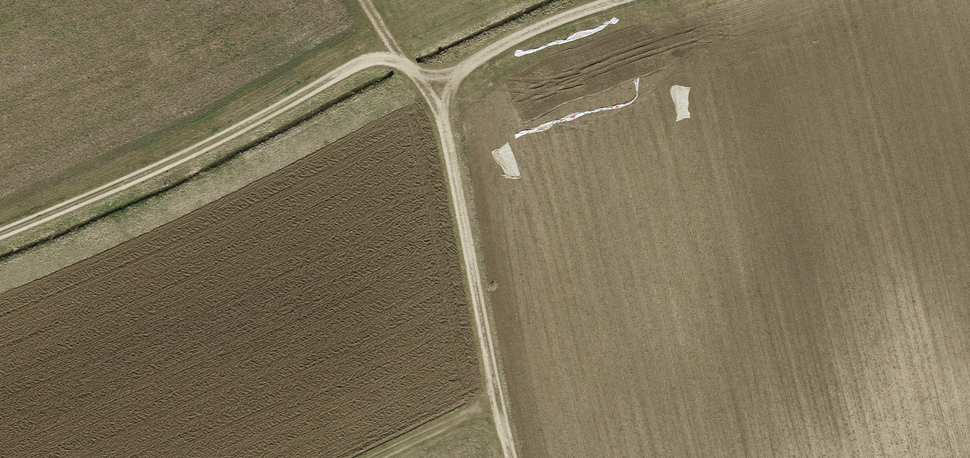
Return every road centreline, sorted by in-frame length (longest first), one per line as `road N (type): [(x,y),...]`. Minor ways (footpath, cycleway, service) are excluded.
road 1 (track): [(404,62),(356,65),(249,126),(0,234)]
road 2 (track): [(511,457),(442,114),(453,78)]
road 3 (track): [(605,0),(519,34),(453,78),(422,80)]
road 4 (track): [(497,401),(376,457)]

